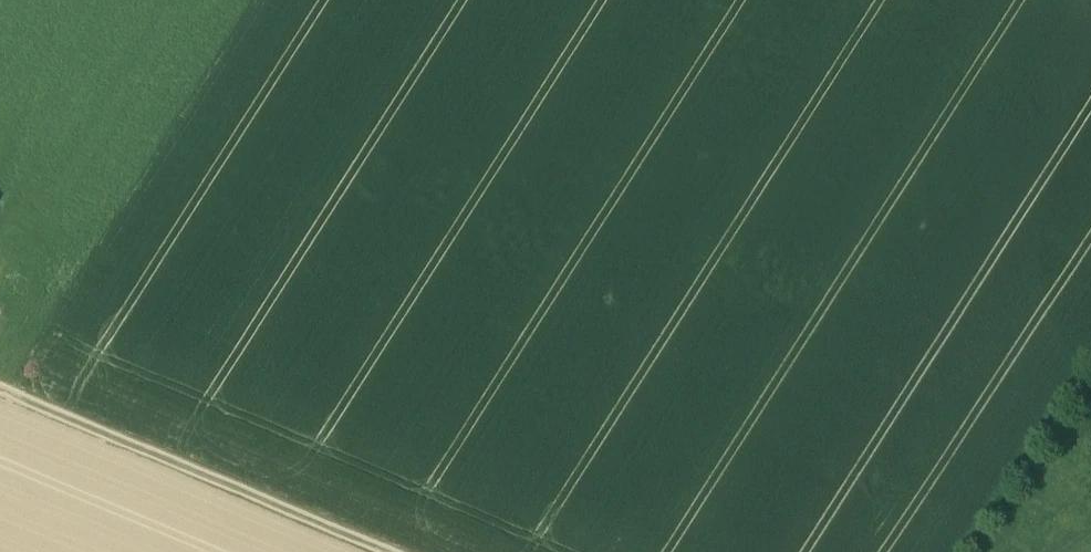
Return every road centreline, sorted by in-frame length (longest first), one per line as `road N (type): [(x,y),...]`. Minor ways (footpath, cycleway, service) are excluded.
road 1 (track): [(0,386),(391,551)]

